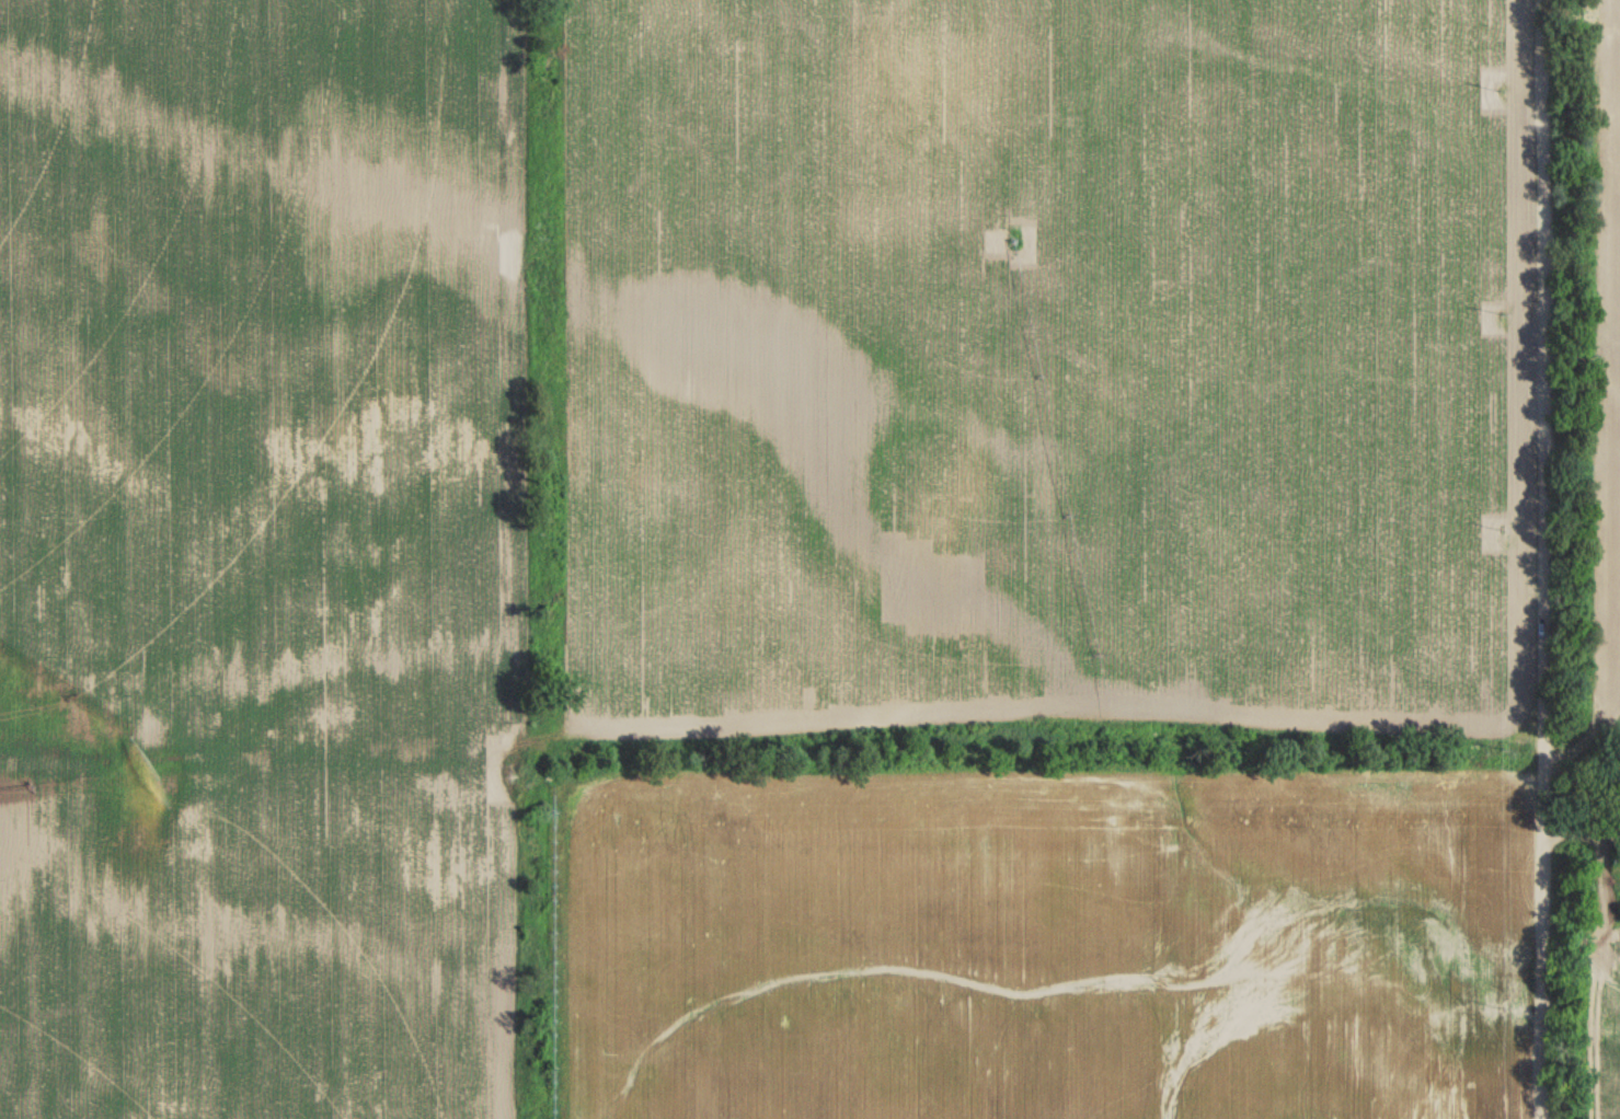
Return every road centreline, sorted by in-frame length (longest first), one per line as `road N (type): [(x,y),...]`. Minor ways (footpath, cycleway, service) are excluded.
road 1 (residential): [(1547,1118),(1552,0)]

